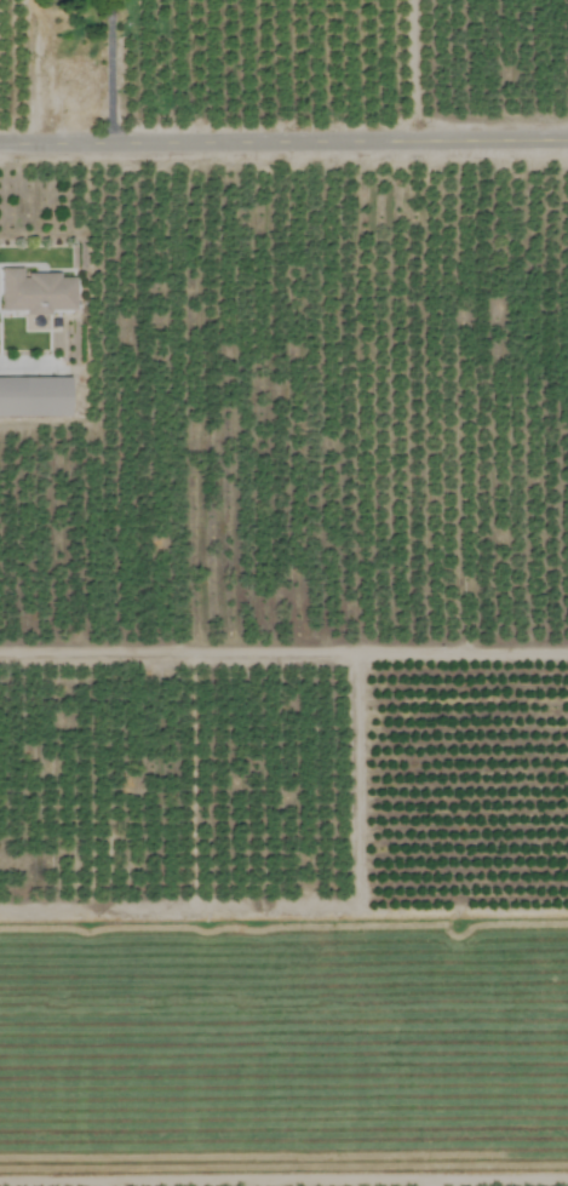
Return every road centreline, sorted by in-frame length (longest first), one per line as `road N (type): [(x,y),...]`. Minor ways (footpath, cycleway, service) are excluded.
road 1 (residential): [(0,151),(567,145)]

